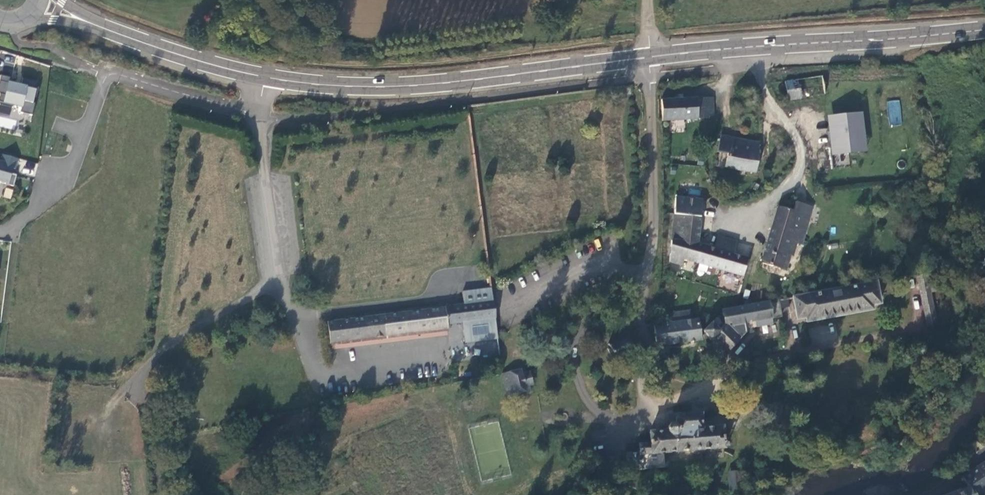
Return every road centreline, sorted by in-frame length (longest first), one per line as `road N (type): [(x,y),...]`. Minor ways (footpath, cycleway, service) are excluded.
road 1 (secondary): [(265,76),(426,85),(755,46),(984,30)]
road 2 (residential): [(0,233),(10,234),(69,182),(107,72),(260,115),(265,76)]
road 3 (secondary): [(82,20),(265,76)]

